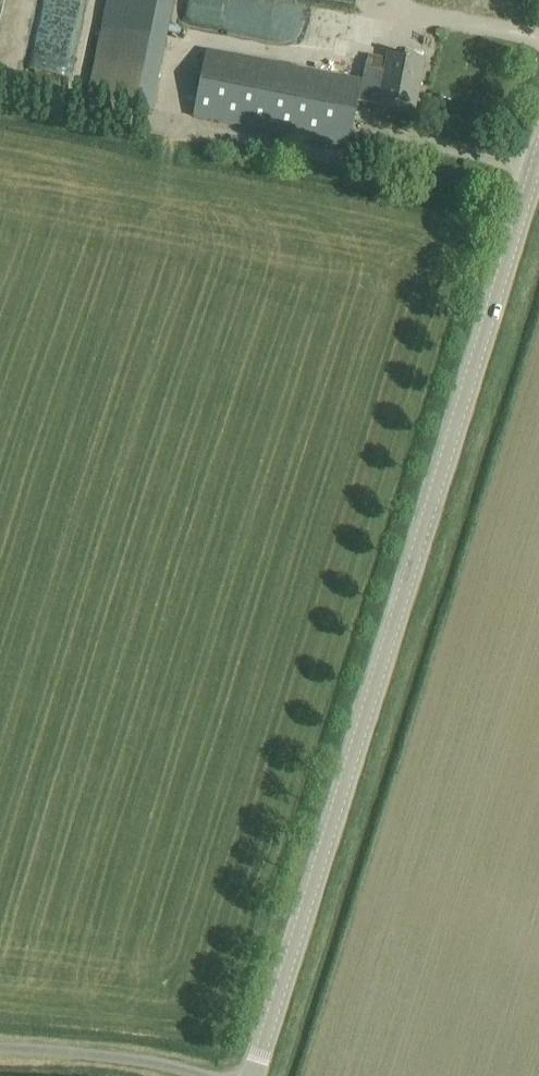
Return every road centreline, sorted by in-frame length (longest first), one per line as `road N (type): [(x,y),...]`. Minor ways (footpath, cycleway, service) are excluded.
road 1 (tertiary): [(255,1075),(538,152)]
road 2 (unclassified): [(0,1053),(144,1064),(195,1075)]

